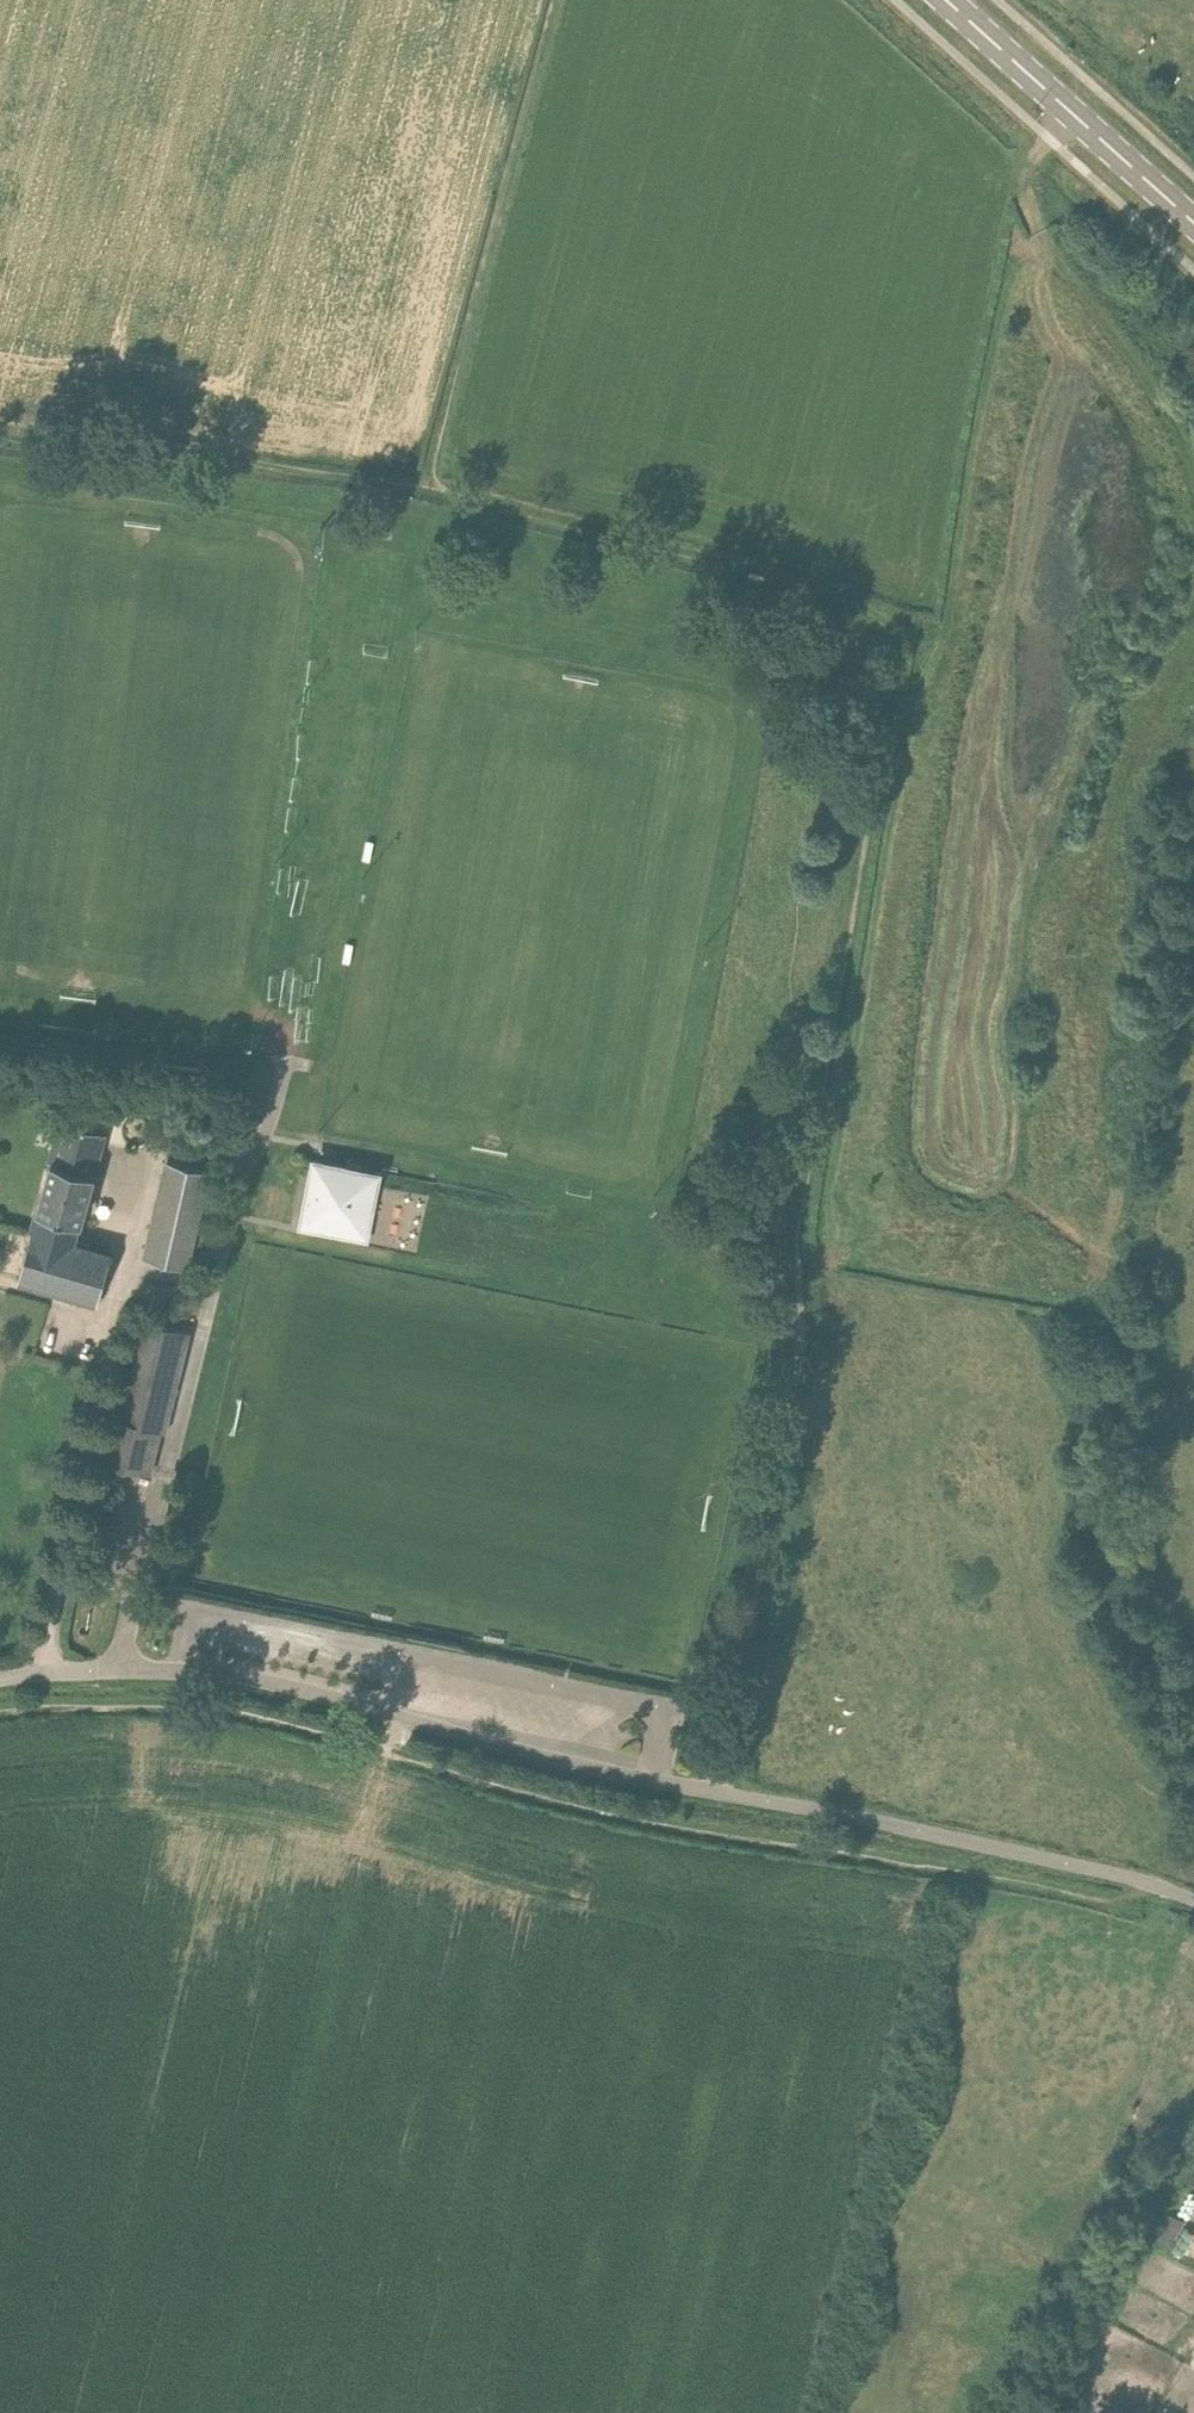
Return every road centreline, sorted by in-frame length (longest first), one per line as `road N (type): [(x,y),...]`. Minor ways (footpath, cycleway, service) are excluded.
road 1 (unclassified): [(1193,1900),(985,1845),(572,1763),(253,1678),(114,1670),(0,1679)]
road 2 (primary): [(1193,223),(946,0)]
road 3 (track): [(1038,233),(1025,193),(1027,159),(1071,113)]

